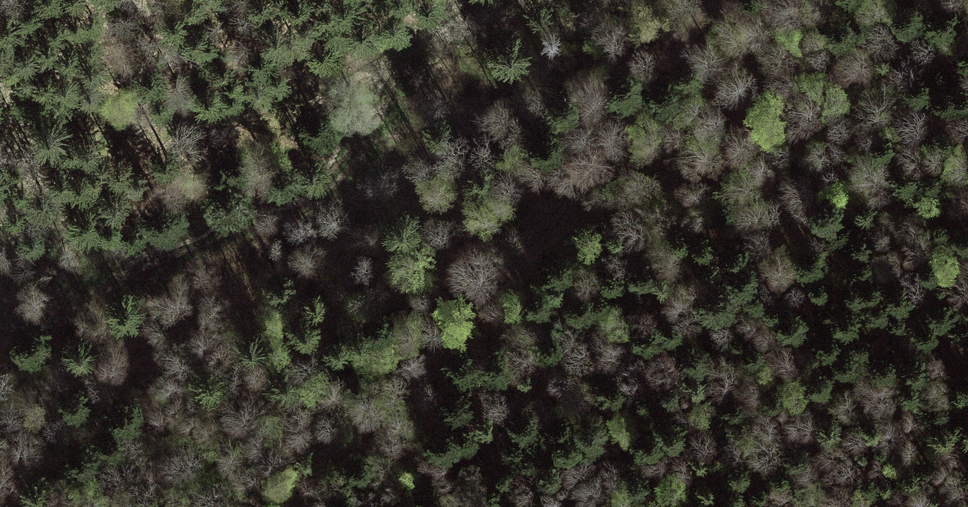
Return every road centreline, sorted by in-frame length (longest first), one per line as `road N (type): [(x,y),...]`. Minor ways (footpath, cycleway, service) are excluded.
road 1 (track): [(250,506),(382,405),(491,292),(549,229),(609,130),(713,0)]
road 2 (track): [(0,115),(259,112),(301,97),(470,0)]
road 3 (track): [(549,229),(788,131),(967,43)]

